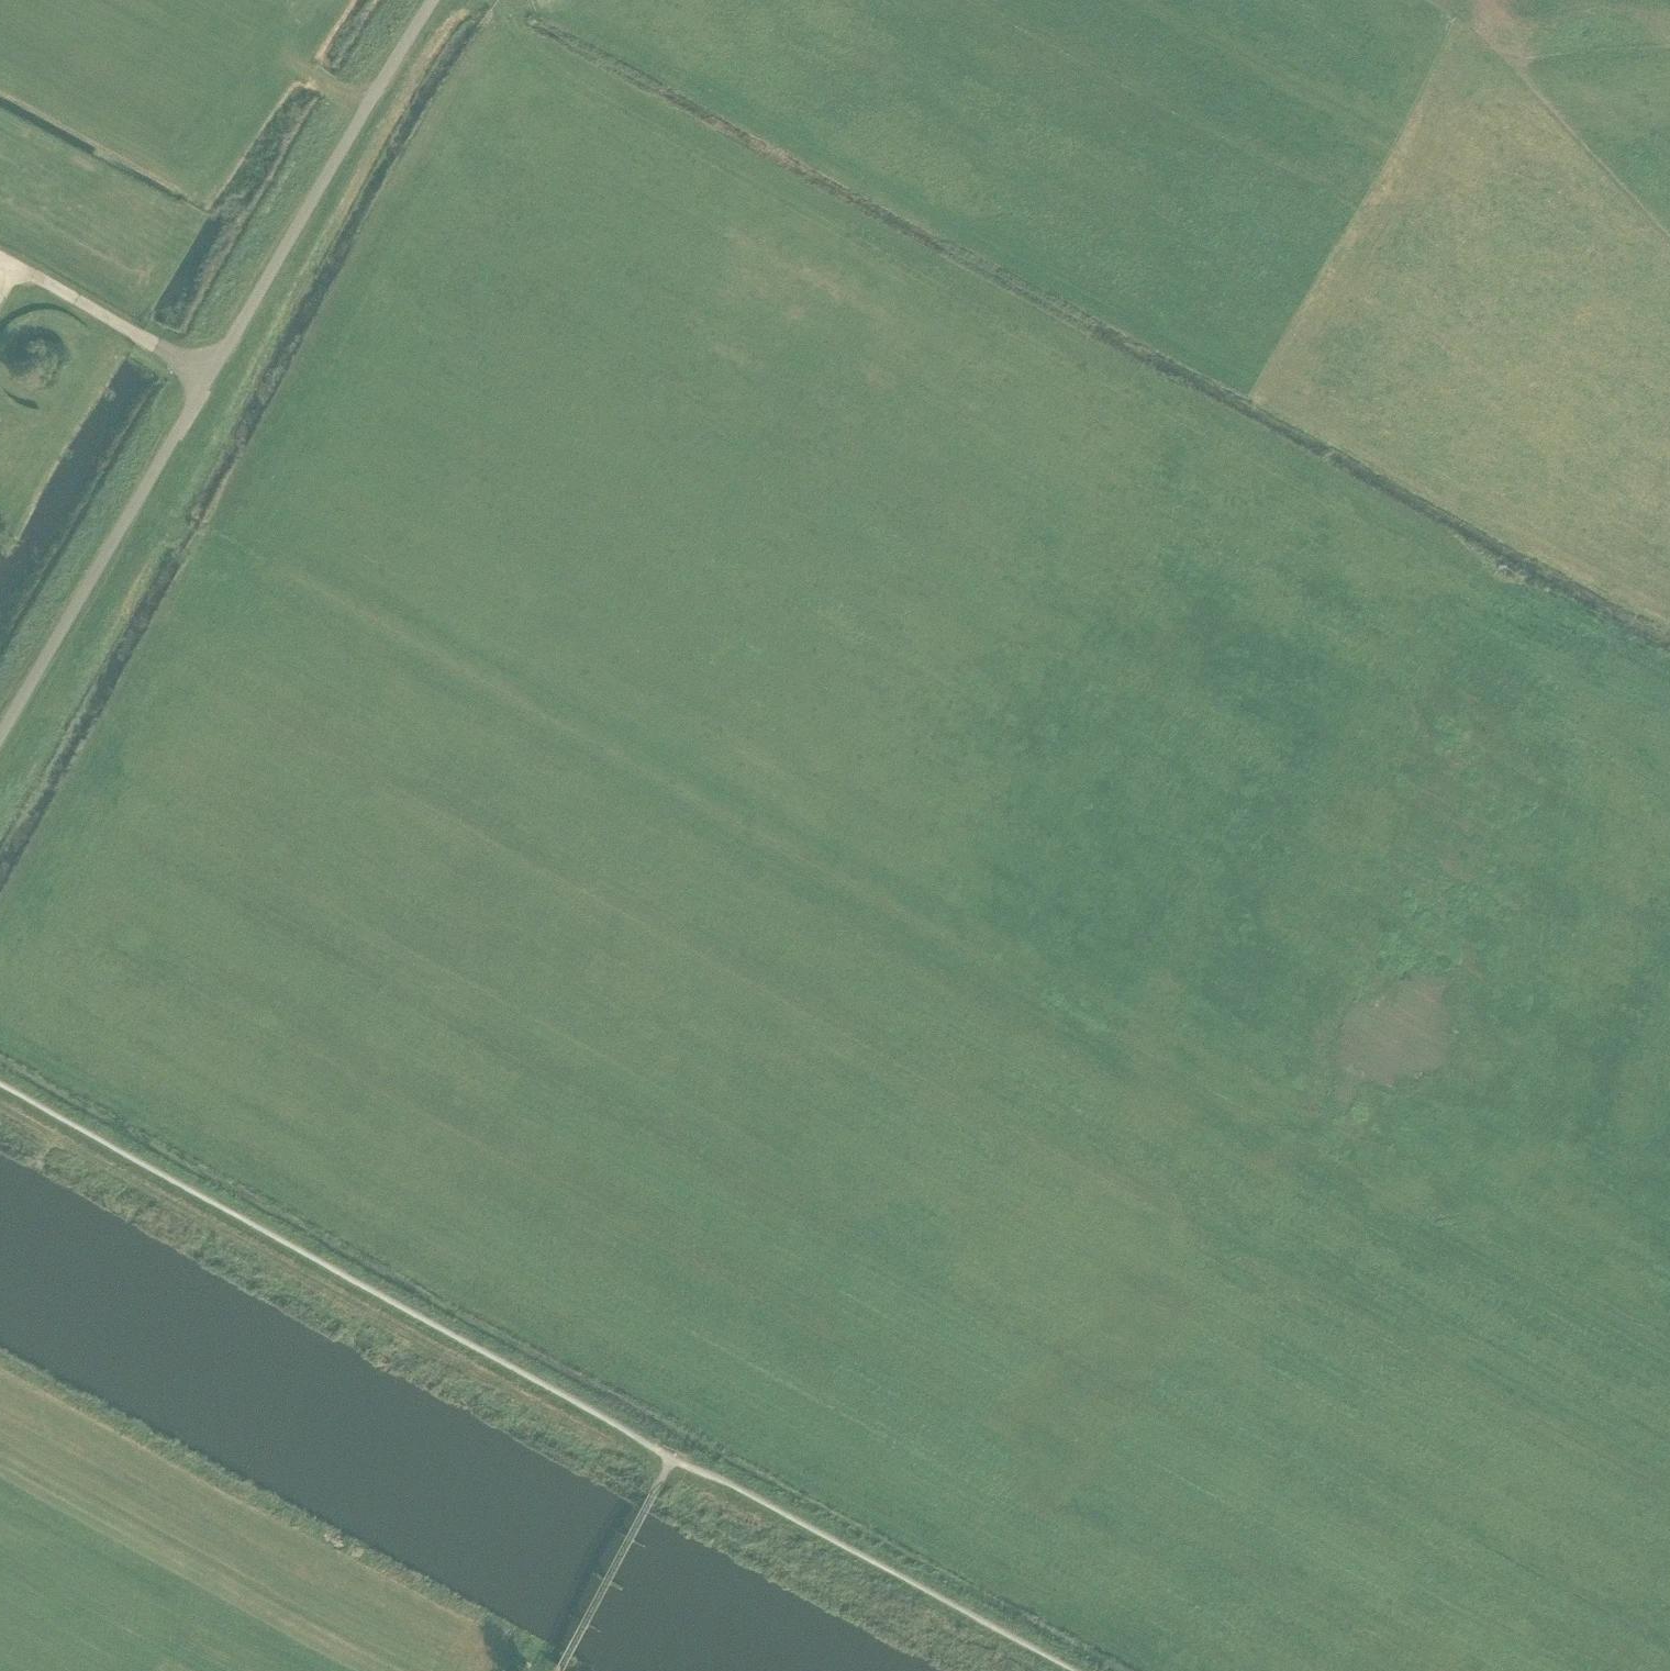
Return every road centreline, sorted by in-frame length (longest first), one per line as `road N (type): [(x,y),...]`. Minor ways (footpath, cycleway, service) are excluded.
road 1 (unclassified): [(0,745),(434,0)]

